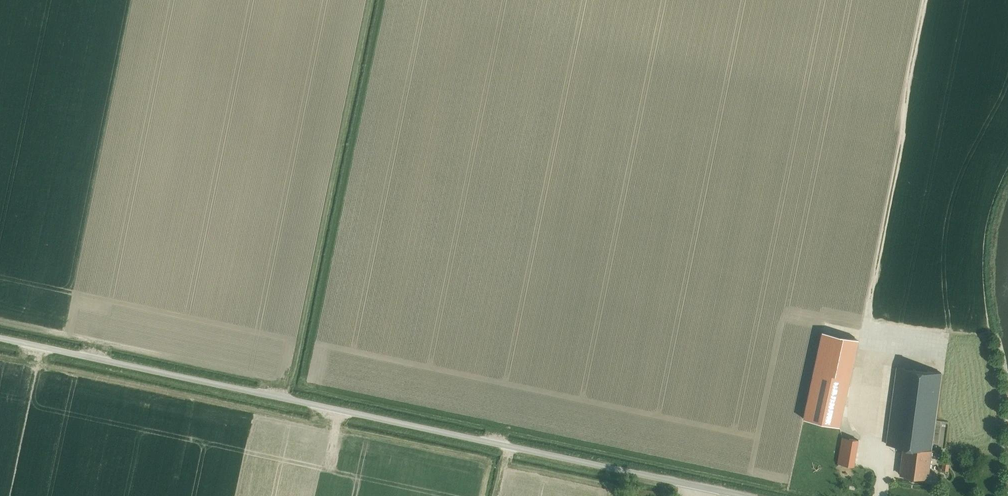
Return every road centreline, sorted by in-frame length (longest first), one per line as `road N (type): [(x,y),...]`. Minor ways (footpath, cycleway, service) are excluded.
road 1 (unclassified): [(741,495),(0,339)]
road 2 (track): [(870,302),(925,0)]
road 3 (track): [(8,495),(40,347)]

